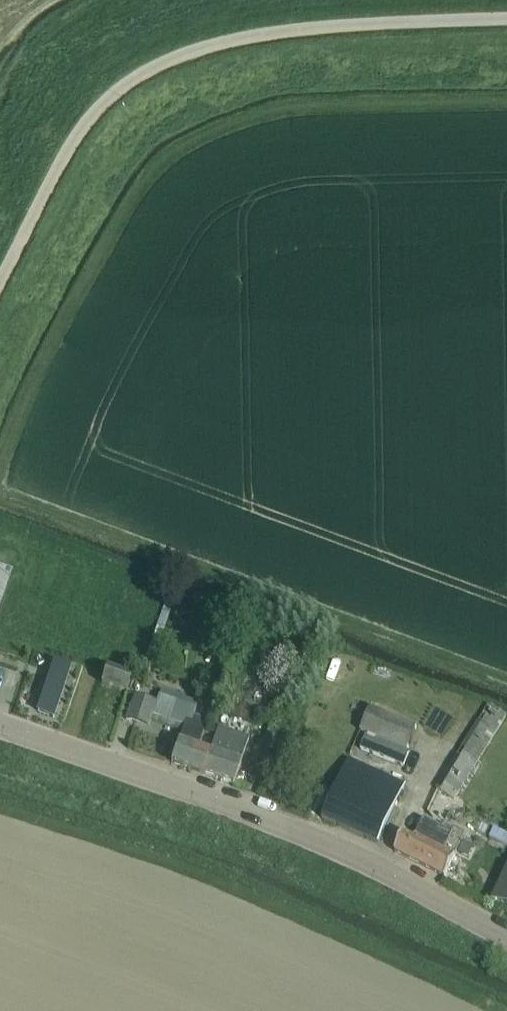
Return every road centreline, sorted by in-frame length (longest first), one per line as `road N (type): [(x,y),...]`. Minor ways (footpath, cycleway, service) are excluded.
road 1 (unclassified): [(0,285),(76,142),(137,83),(185,57),(230,40),(506,23)]
road 2 (unclassified): [(506,938),(329,844),(0,729)]

